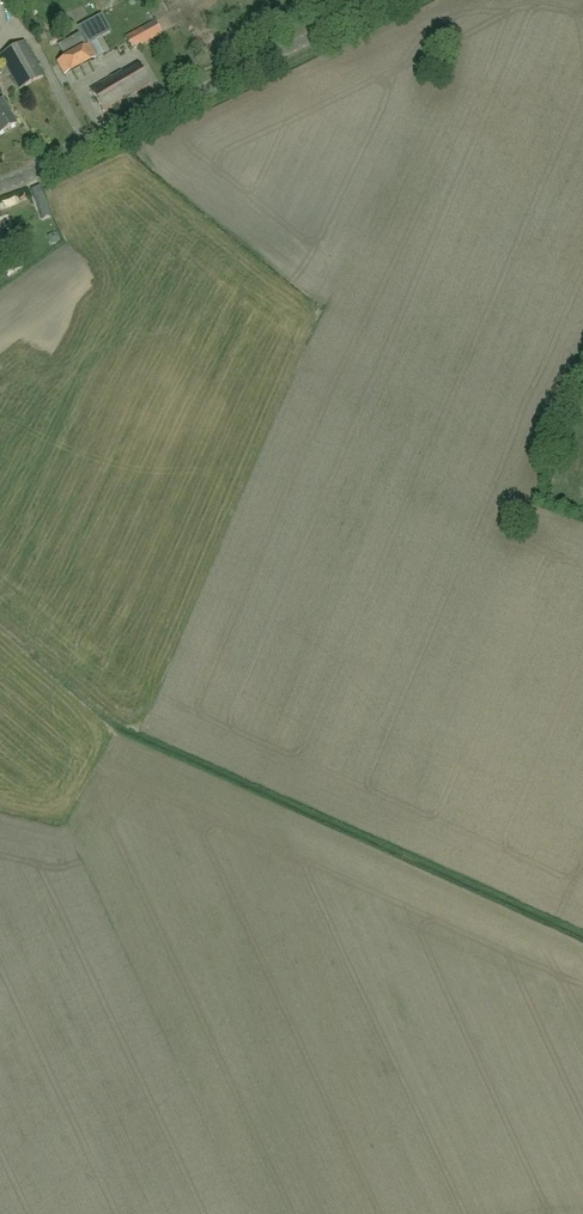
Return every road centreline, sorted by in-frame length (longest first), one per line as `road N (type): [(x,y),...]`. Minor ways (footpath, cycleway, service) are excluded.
road 1 (tertiary): [(0,184),(203,100),(391,0)]

